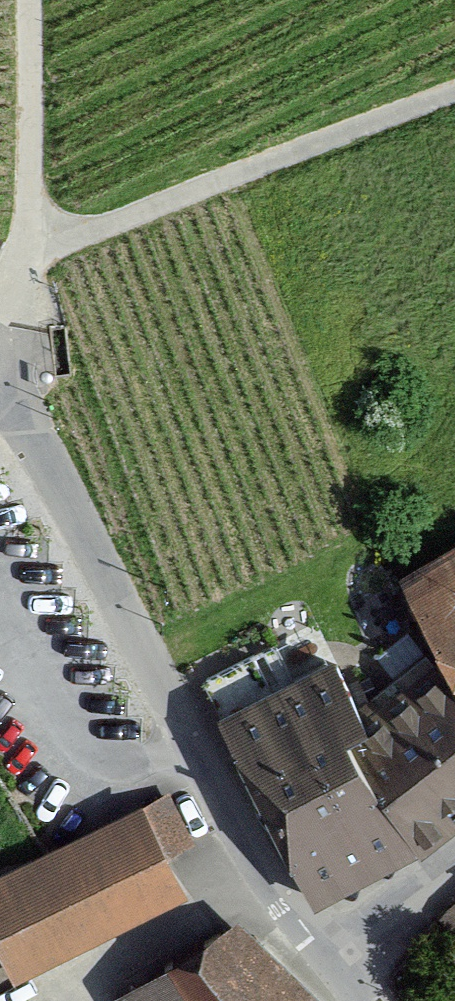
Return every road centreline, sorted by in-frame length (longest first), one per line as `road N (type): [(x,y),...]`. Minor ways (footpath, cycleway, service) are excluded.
road 1 (residential): [(333,964),(236,822),(0,374)]
road 2 (track): [(30,258),(24,0)]
road 3 (residential): [(333,964),(454,861)]

